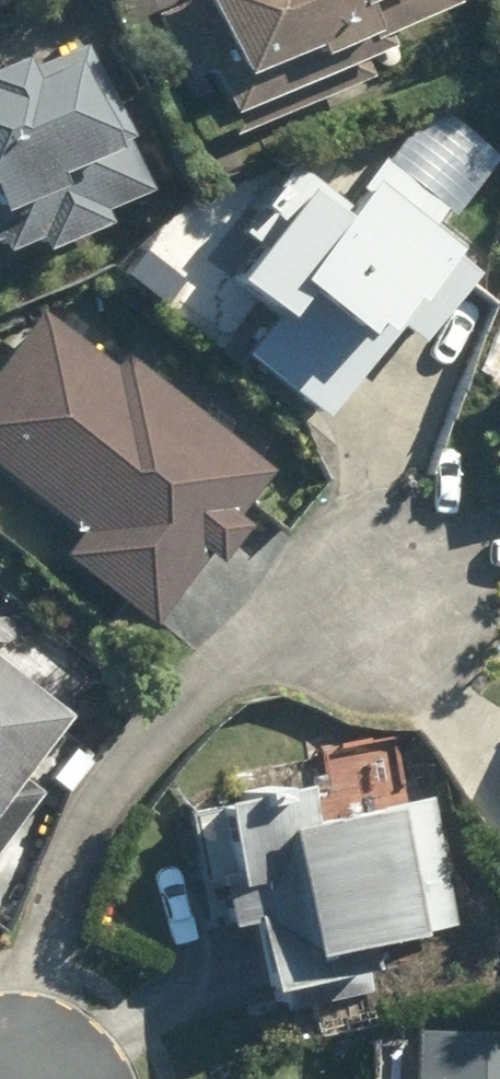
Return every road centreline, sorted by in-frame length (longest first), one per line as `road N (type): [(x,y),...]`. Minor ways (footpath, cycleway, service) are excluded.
road 1 (residential): [(21,1078),(37,954),(80,829),(229,658),(315,616),(379,597)]

